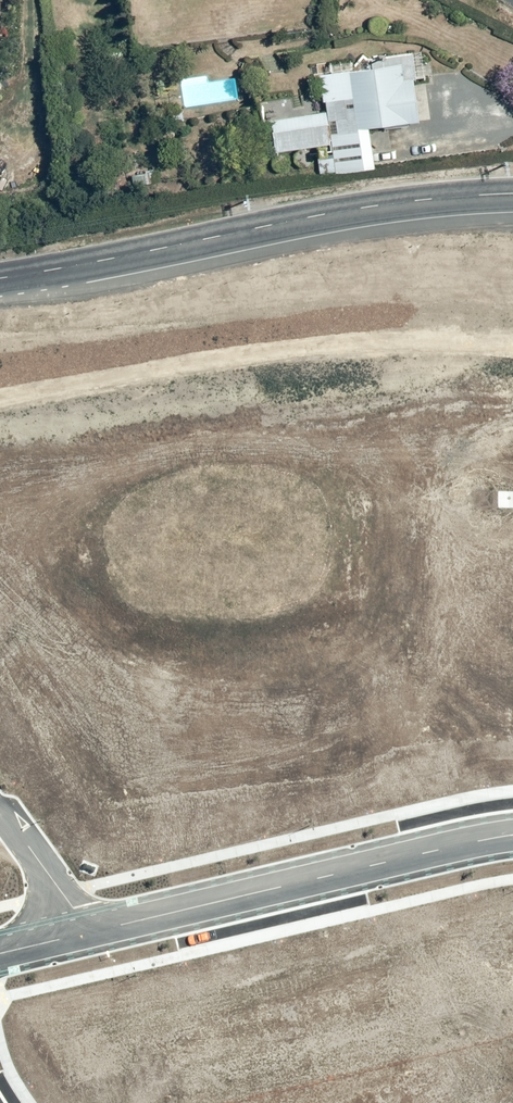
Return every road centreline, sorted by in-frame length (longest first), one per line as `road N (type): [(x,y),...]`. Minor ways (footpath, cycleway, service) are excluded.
road 1 (residential): [(512,835),(89,932)]
road 2 (tertiary): [(512,193),(320,216),(104,262)]
road 3 (tertiary): [(512,260),(314,250),(104,262)]
road 4 (residential): [(89,932),(0,809)]

